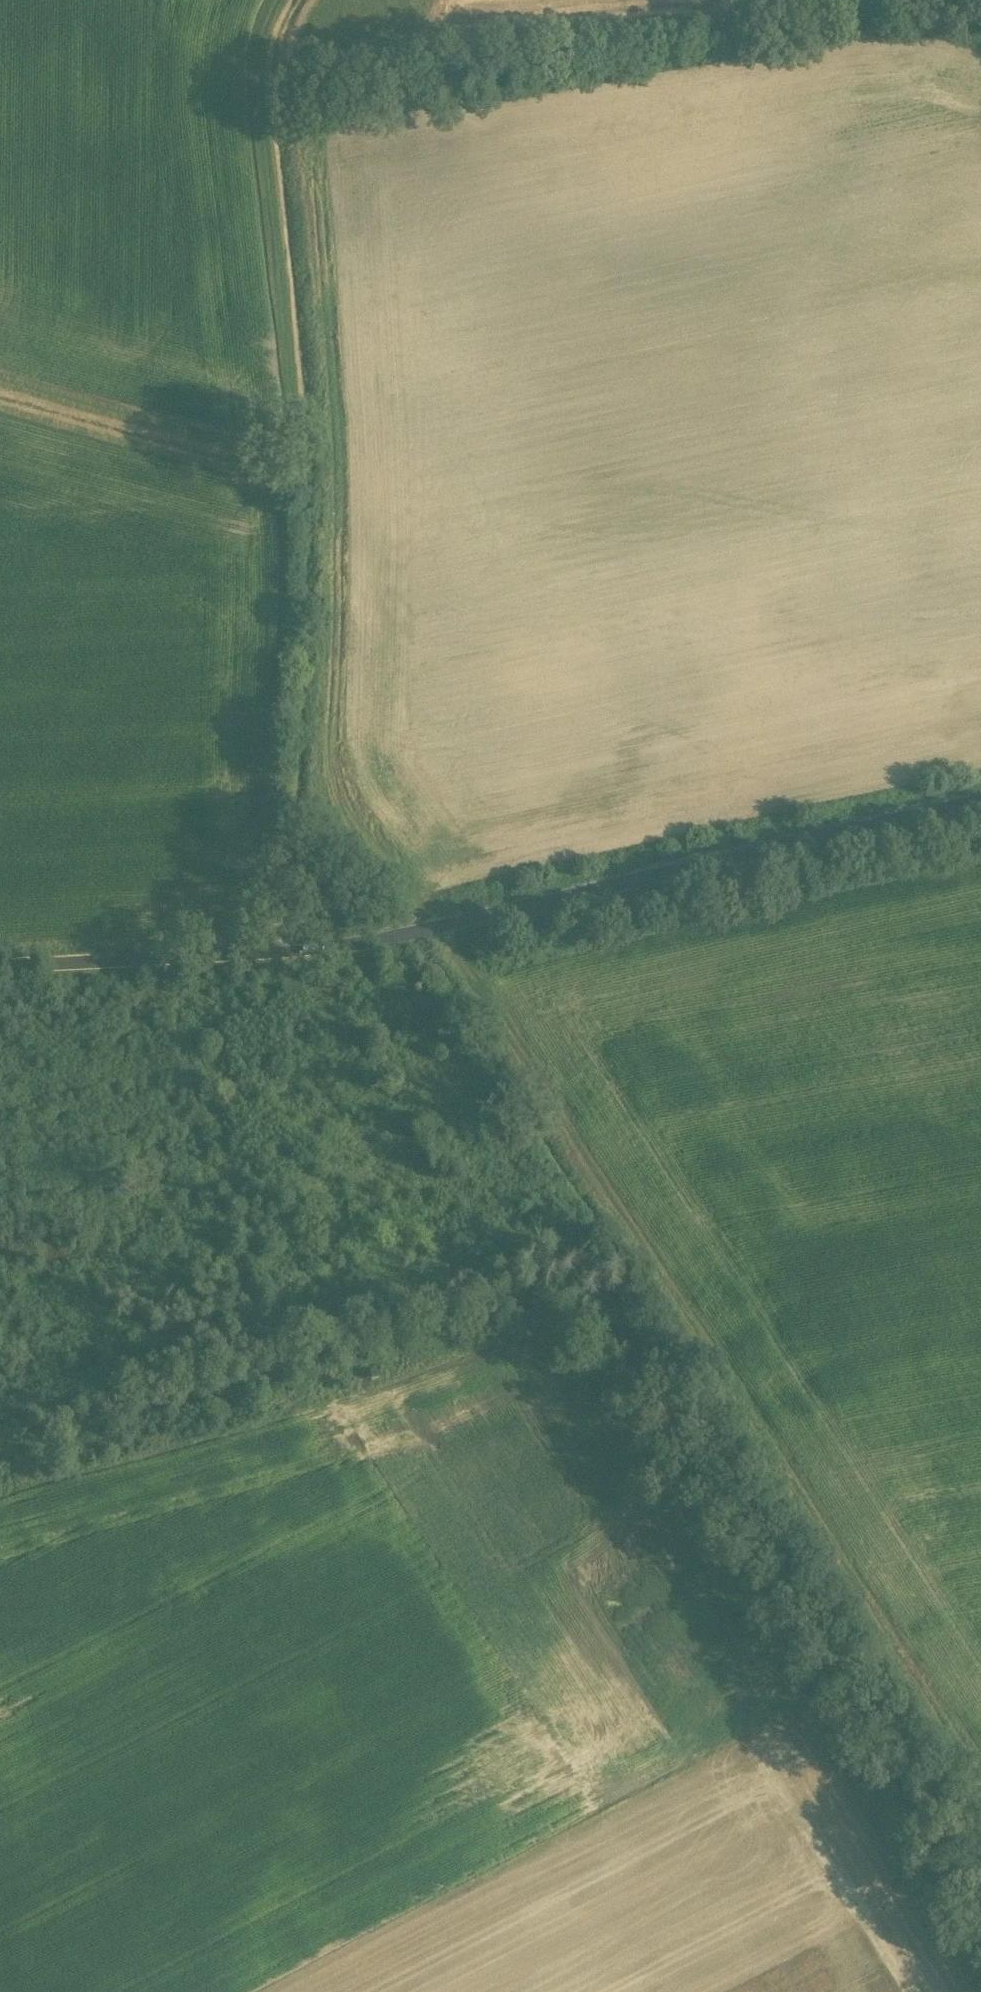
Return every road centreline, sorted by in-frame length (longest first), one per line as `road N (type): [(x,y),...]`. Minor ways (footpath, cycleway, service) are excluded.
road 1 (unclassified): [(0,967),(351,951),(980,805)]

